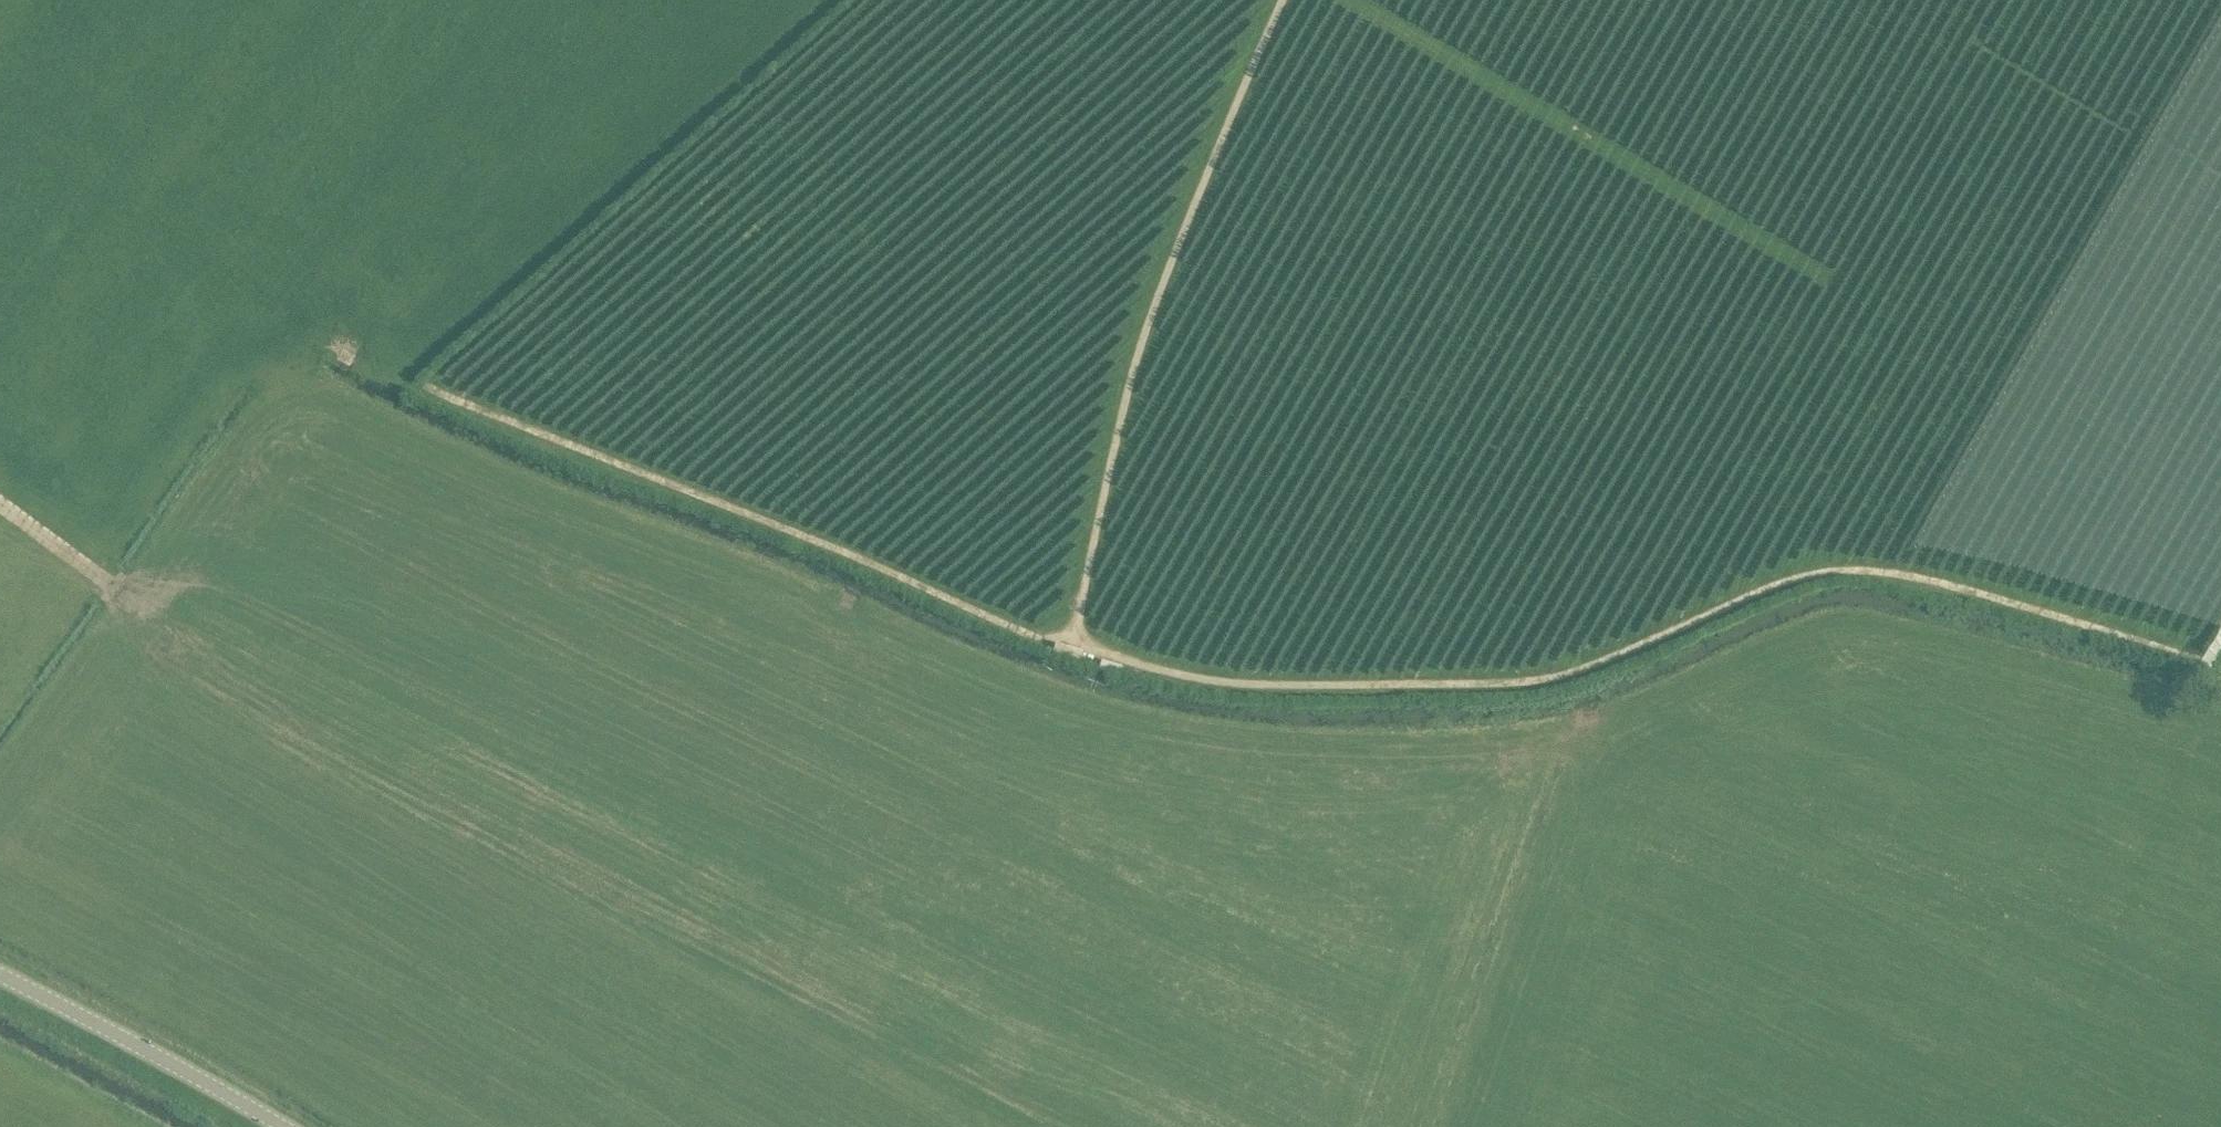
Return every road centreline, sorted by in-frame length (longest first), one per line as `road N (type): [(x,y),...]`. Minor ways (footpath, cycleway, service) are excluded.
road 1 (tertiary): [(285,1126),(0,974)]

